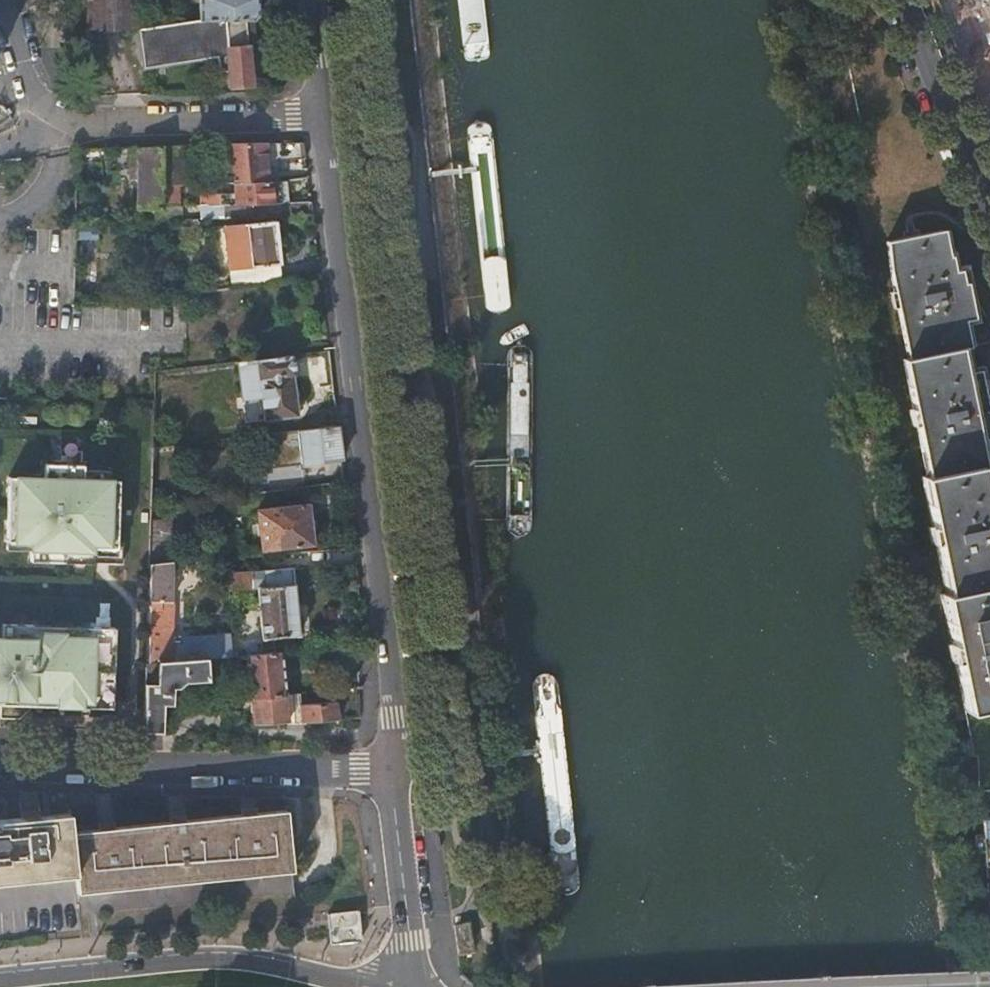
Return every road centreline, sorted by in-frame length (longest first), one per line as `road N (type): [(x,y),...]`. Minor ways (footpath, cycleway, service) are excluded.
road 1 (residential): [(394,771),(396,718),(321,114)]
road 2 (residential): [(0,760),(394,771)]
road 3 (residential): [(3,0),(37,96),(84,122),(321,114)]
road 4 (secondary): [(350,986),(227,961),(0,981)]
road 5 (residential): [(894,0),(989,230)]
road 6 (residential): [(394,771),(407,907)]

